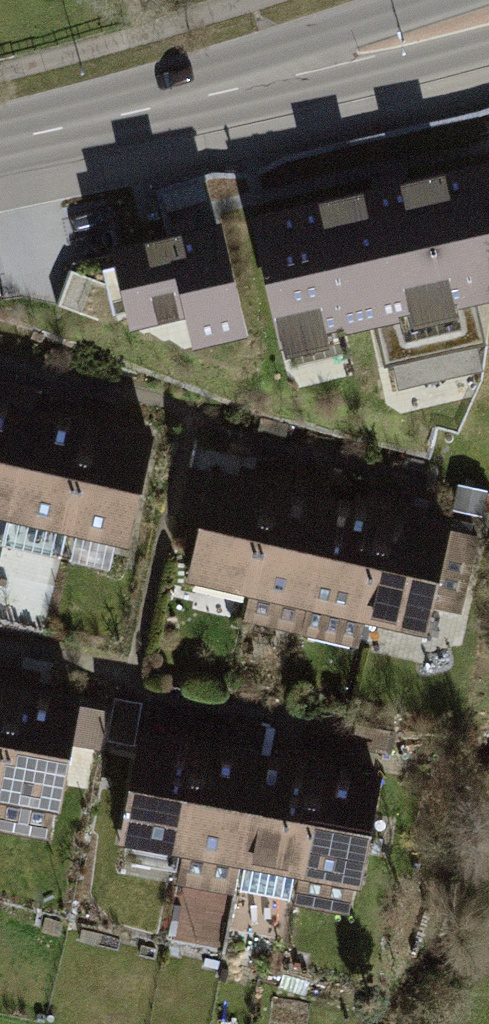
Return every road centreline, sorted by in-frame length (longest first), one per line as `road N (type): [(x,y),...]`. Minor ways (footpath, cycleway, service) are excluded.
road 1 (secondary): [(0,143),(488,19)]

